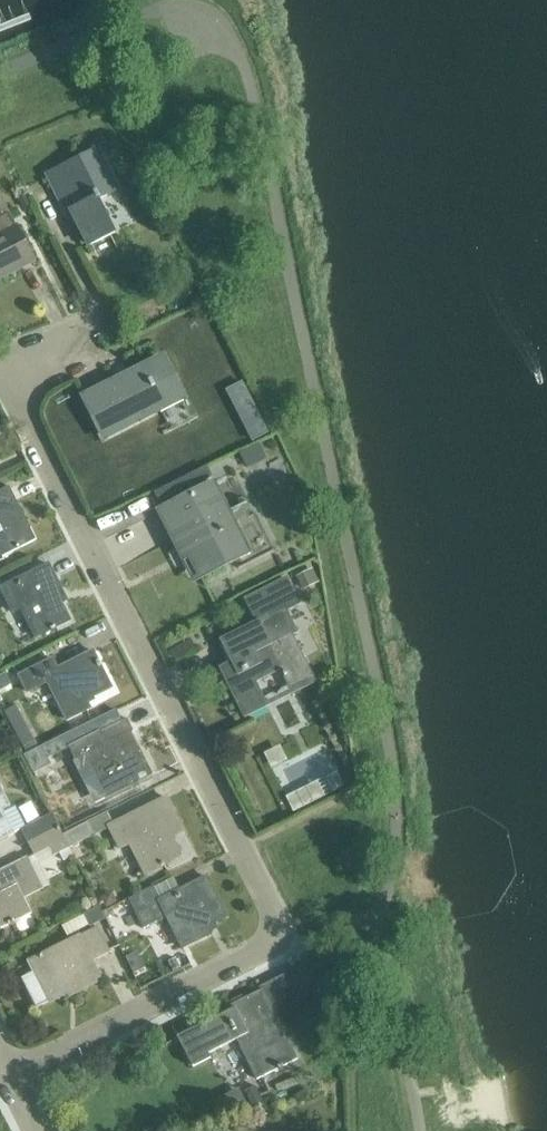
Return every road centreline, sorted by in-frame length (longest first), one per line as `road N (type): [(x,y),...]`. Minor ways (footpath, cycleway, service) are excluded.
road 1 (residential): [(14,1079),(286,943),(2,364)]

